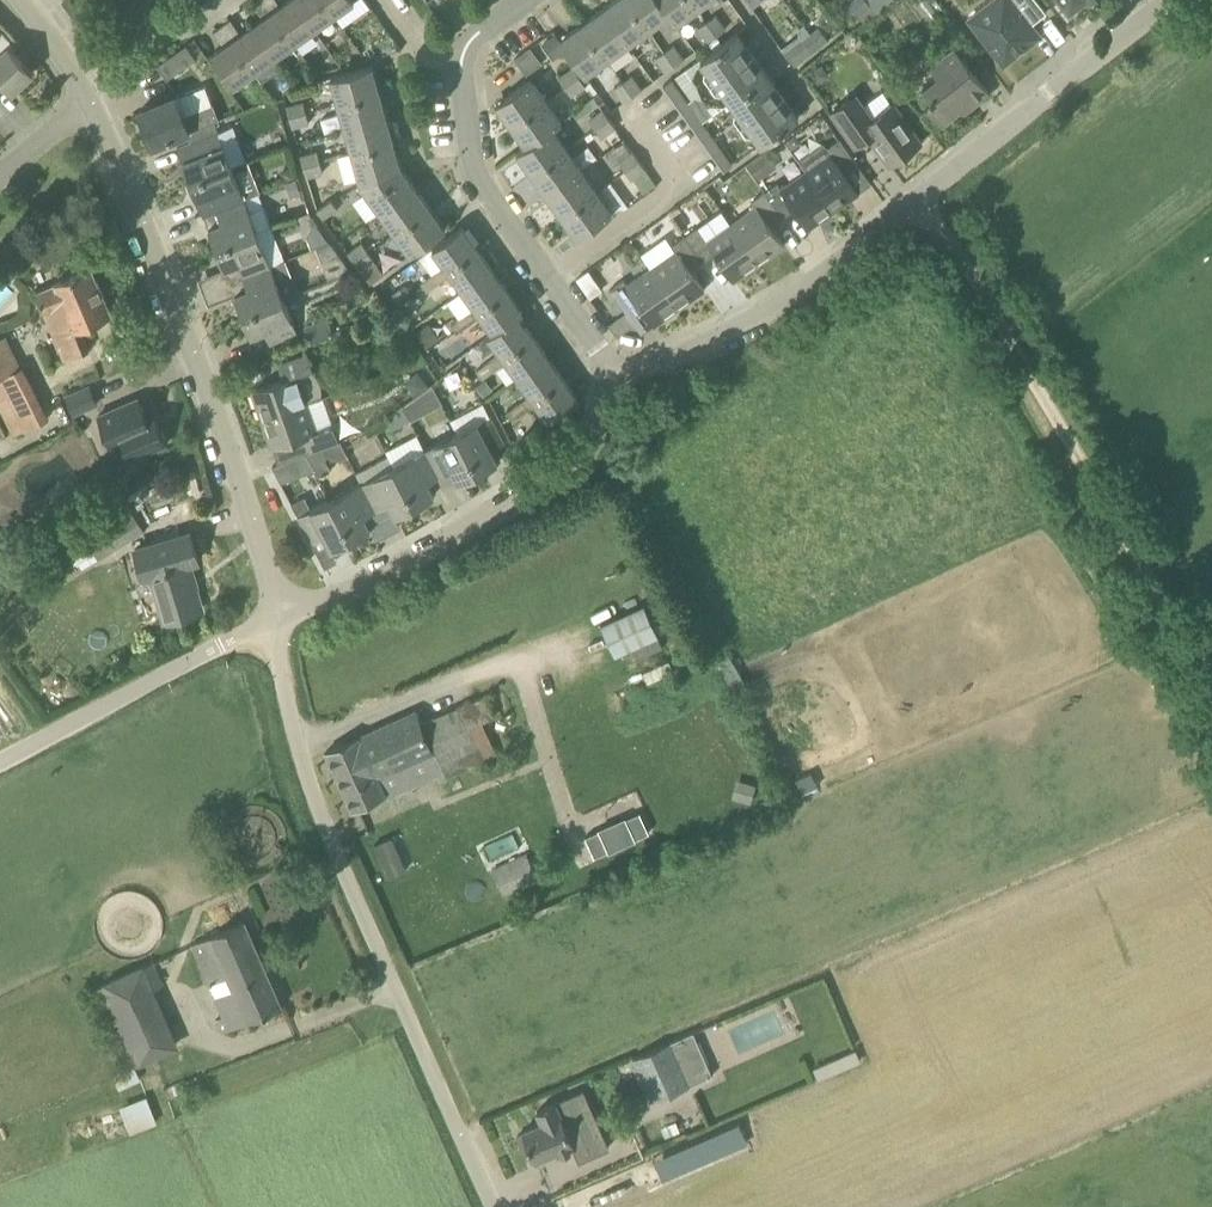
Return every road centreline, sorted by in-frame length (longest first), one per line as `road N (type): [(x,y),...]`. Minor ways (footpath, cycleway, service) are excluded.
road 1 (residential): [(617,376),(795,297),(1178,0)]
road 2 (unclassified): [(493,1206),(333,854),(263,626)]
road 3 (track): [(1211,687),(922,199)]
road 4 (residential): [(283,617),(246,495),(94,110)]
road 5 (residential): [(283,617),(366,583),(561,474),(596,436),(617,376)]
road 6 (residential): [(617,376),(487,187),(470,129),(465,61)]
road 7 (unclassified): [(0,764),(263,626)]
road 8 (residential): [(94,110),(22,0)]

